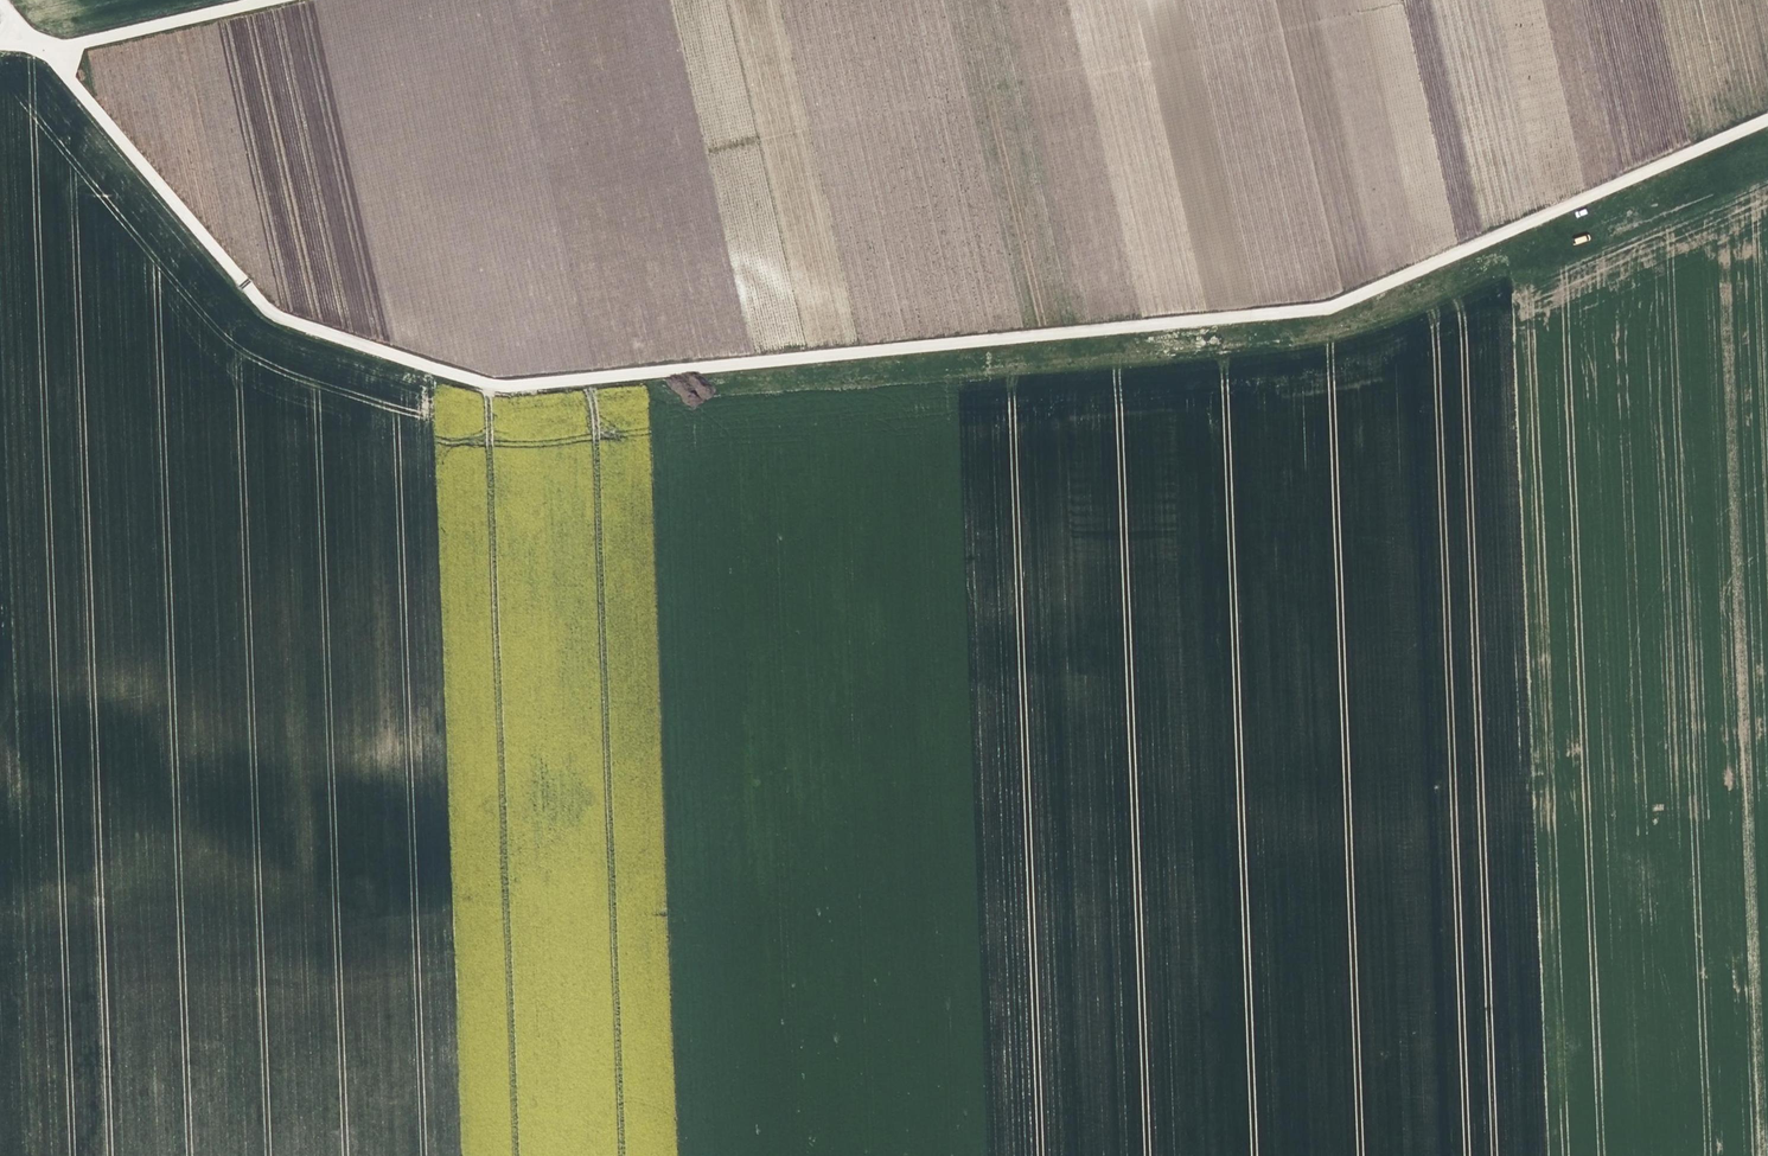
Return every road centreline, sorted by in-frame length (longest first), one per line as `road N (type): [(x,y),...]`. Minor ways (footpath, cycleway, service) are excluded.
road 1 (track): [(1767,119),(1330,307),(495,386),(274,325),(31,44)]
road 2 (unclassified): [(31,44),(264,0)]

